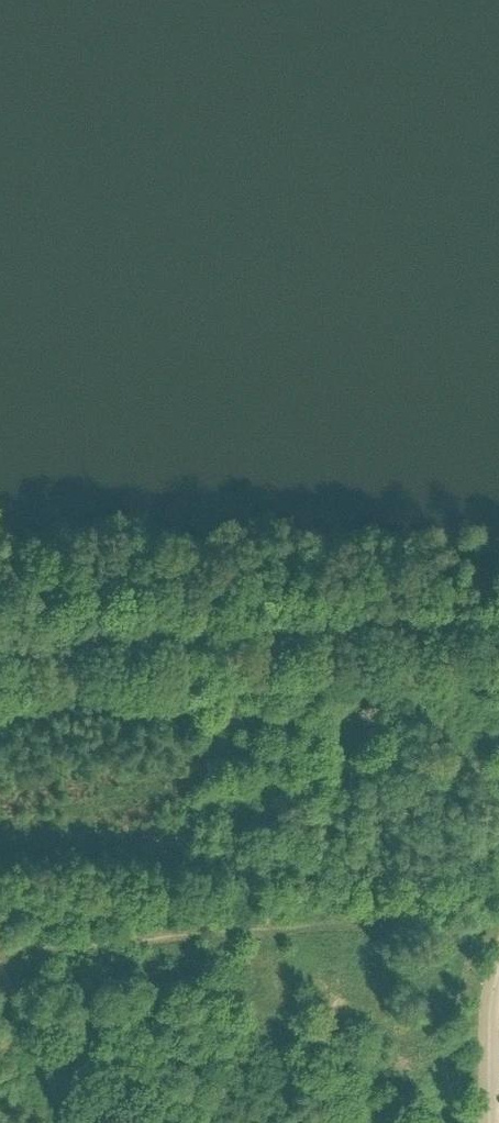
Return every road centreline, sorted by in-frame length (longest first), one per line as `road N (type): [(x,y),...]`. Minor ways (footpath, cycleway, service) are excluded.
road 1 (residential): [(489,1122),(489,1010),(498,967)]

